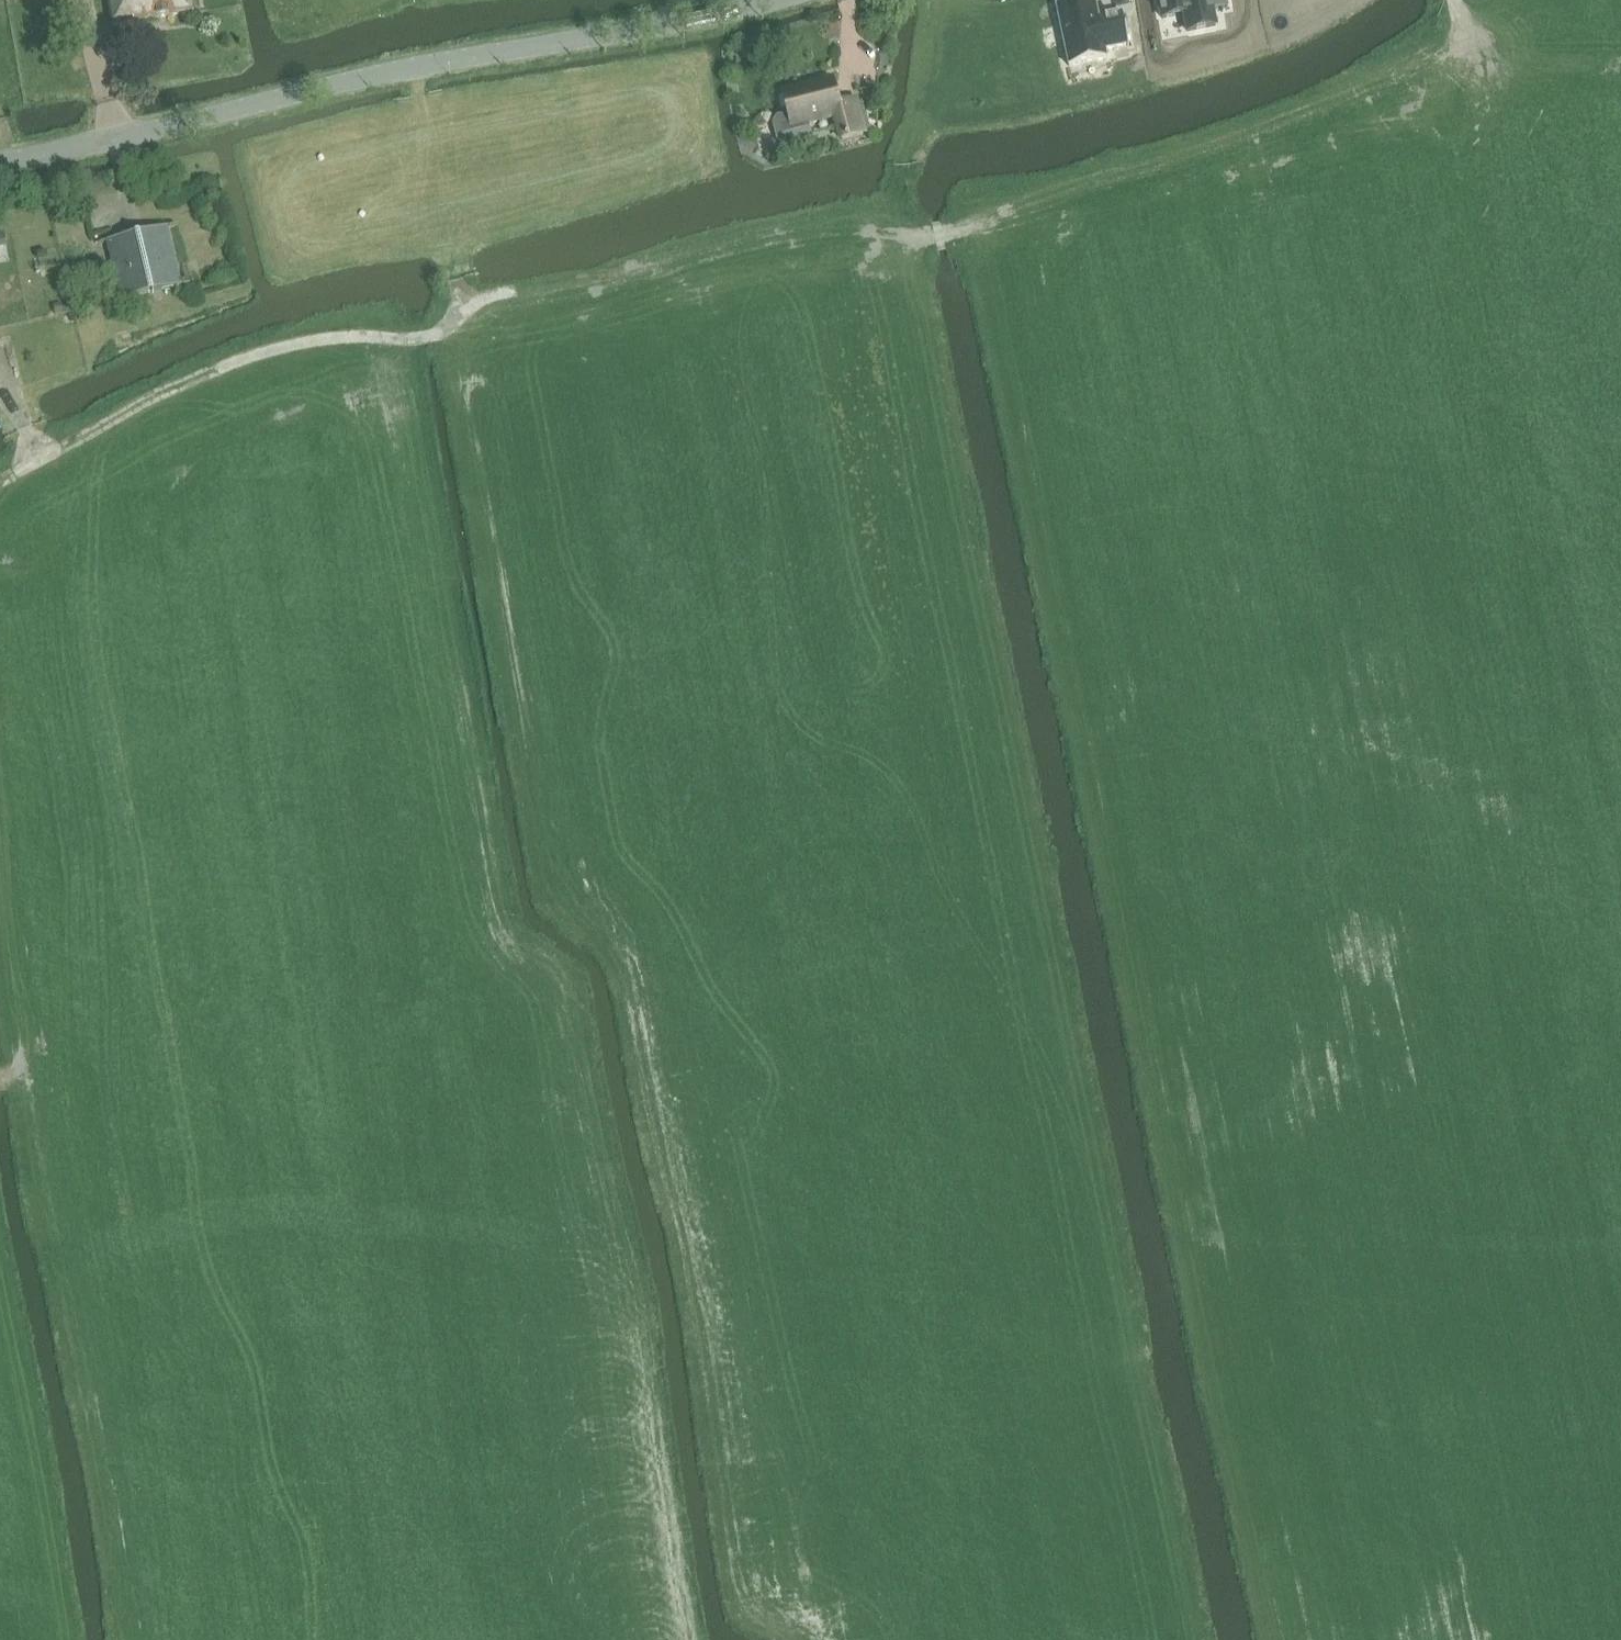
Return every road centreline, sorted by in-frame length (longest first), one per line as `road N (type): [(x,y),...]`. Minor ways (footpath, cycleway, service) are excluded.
road 1 (tertiary): [(0,165),(437,62),(679,24),(773,0)]
road 2 (track): [(0,479),(211,371),(328,339),(446,335),(462,303),(517,292)]

